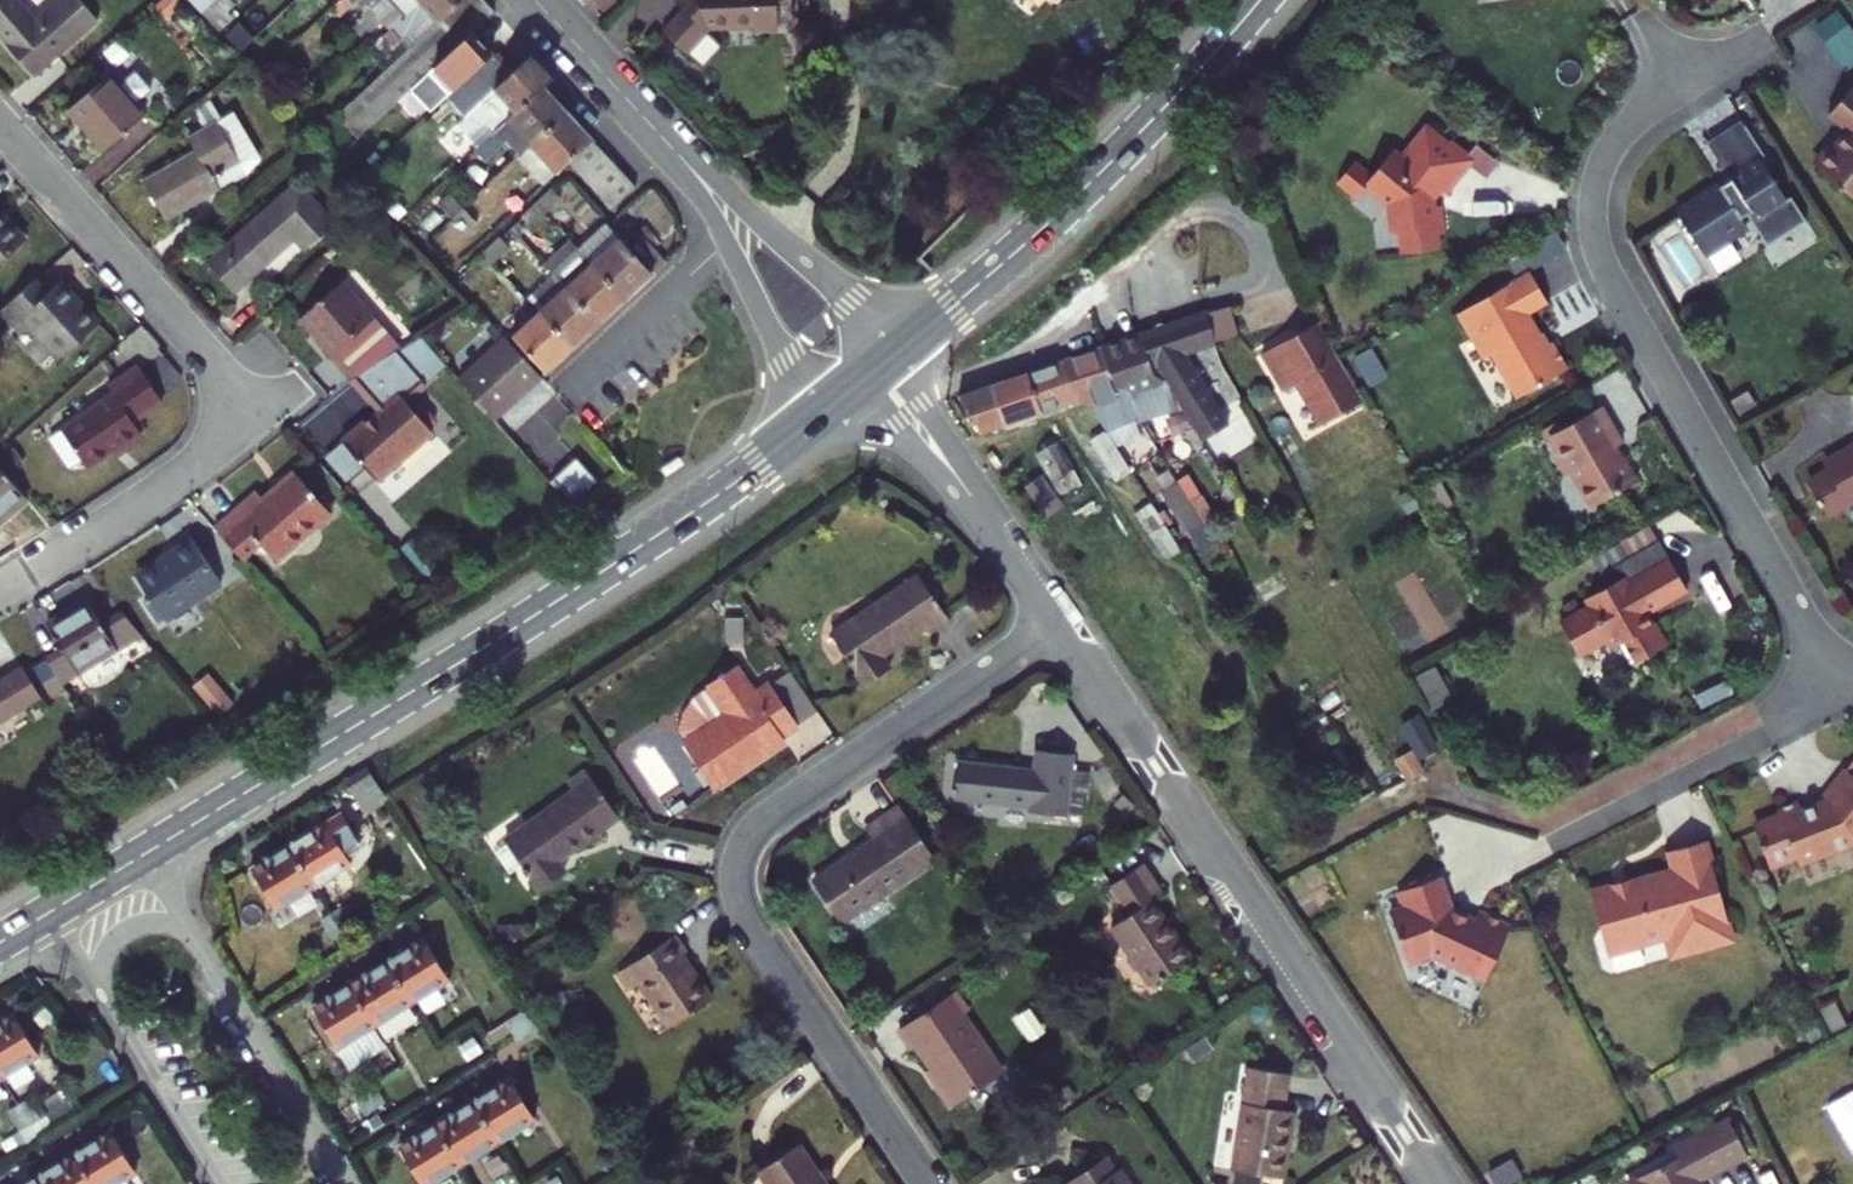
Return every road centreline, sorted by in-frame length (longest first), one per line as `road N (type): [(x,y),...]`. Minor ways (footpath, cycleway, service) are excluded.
road 1 (primary): [(814,418),(573,591),(142,856)]
road 2 (residential): [(1061,620),(764,822),(735,863),(749,921),(927,1183)]
road 3 (residential): [(1762,38),(1620,131),(1594,185),(1593,232),(1607,272),(1815,637),(1848,668)]
road 4 (residential): [(1438,1183),(1061,620)]
road 5 (residential): [(0,590),(205,459),(234,428),(234,408),(221,368),(201,344),(0,124)]
road 6 (primary): [(1259,0),(1118,154),(906,344)]
road 7 (residential): [(906,344),(643,114)]
road 8 (residential): [(1047,349),(1249,282),(1259,244),(1241,223),(1210,211),(1177,220)]
road 9 (residential): [(1848,668),(1772,725),(1556,839)]
road 10 (residential): [(346,1183),(184,922)]
road 11 (residential): [(1061,620),(904,404)]
road 12 (residential): [(91,975),(219,1183)]
road 13 (unclassified): [(726,240),(565,385)]
road 14 (residential): [(726,240),(814,418)]
road 15 (residential): [(1177,220),(1047,349)]
road 16 (residential): [(643,114),(537,0)]
road 17 (residential): [(904,404),(1047,349)]
road 18 (residential): [(643,114),(726,240)]

